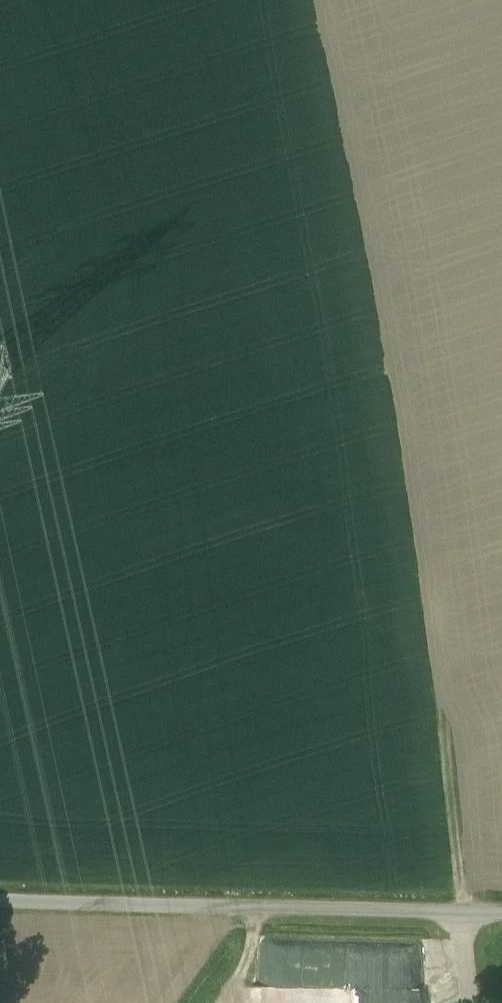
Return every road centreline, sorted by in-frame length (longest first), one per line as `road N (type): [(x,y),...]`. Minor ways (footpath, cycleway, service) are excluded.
road 1 (unclassified): [(501,915),(0,903)]

